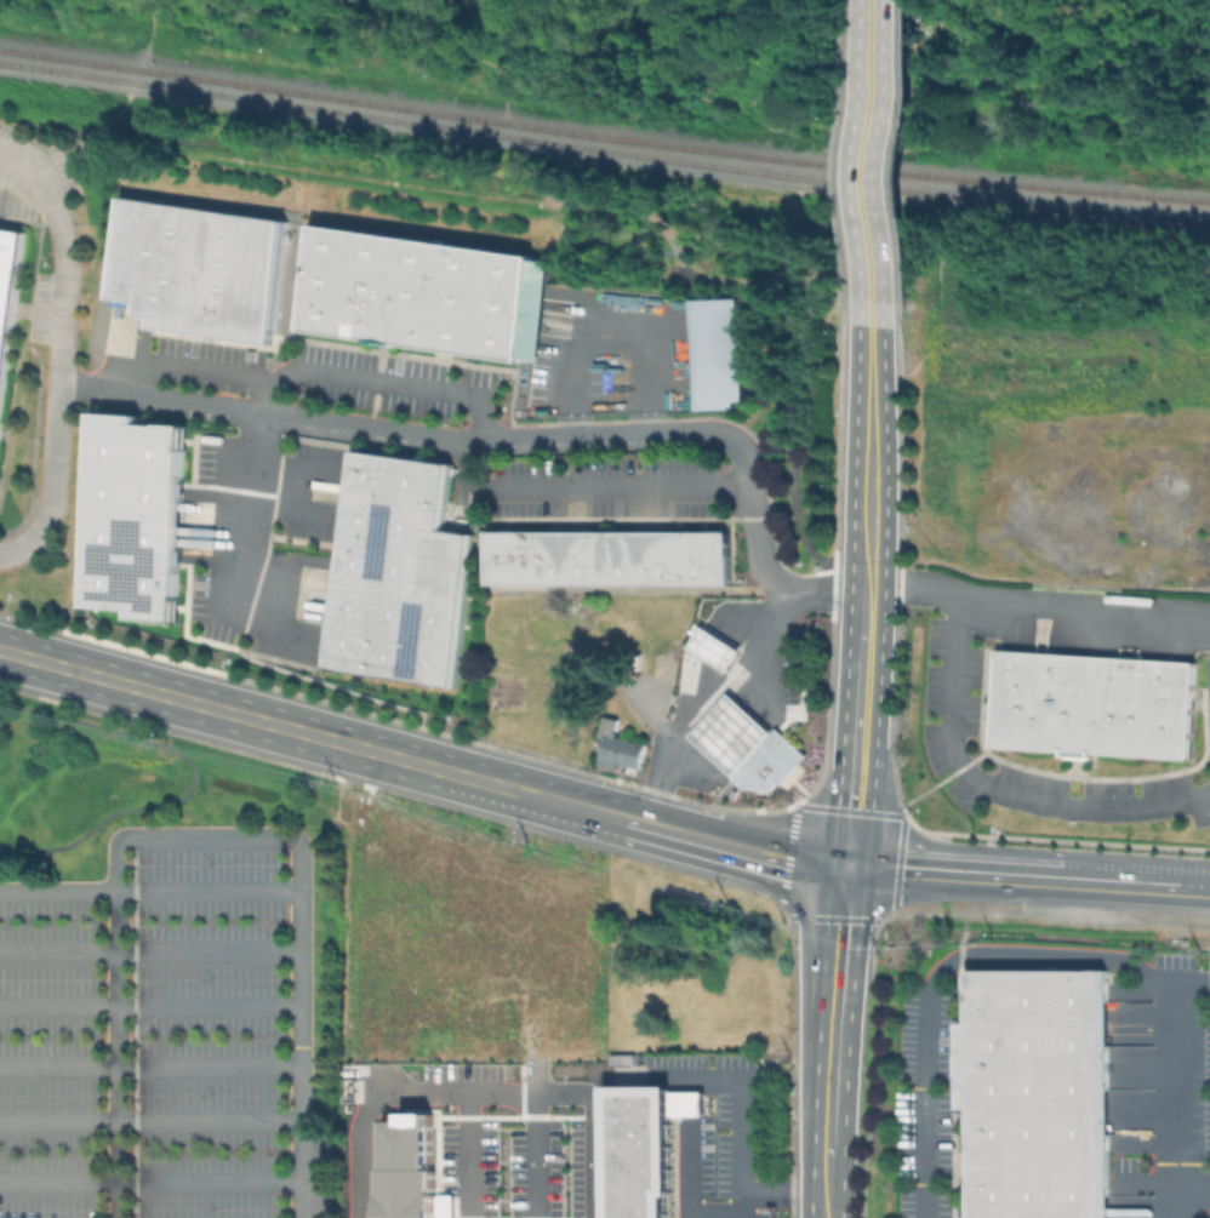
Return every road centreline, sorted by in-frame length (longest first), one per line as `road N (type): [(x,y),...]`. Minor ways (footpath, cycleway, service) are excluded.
road 1 (secondary): [(847,874),(871,813),(883,605),(885,480),(869,428)]
road 2 (secondary): [(847,874),(1209,898)]
road 3 (secondary): [(847,874),(792,846),(530,778),(508,788)]
road 4 (secondary): [(871,0),(871,326)]
road 5 (secondary): [(223,710),(508,788)]
road 6 (secondary): [(827,1155),(847,874)]
road 7 (secondary): [(849,630),(837,810),(847,874)]
road 8 (secondary): [(624,831),(788,876),(847,874)]
road 9 (secondary): [(869,428),(855,479),(849,630)]
road 10 (secondary): [(64,670),(223,710)]
road 11 (secondary): [(508,788),(523,804),(624,831)]

